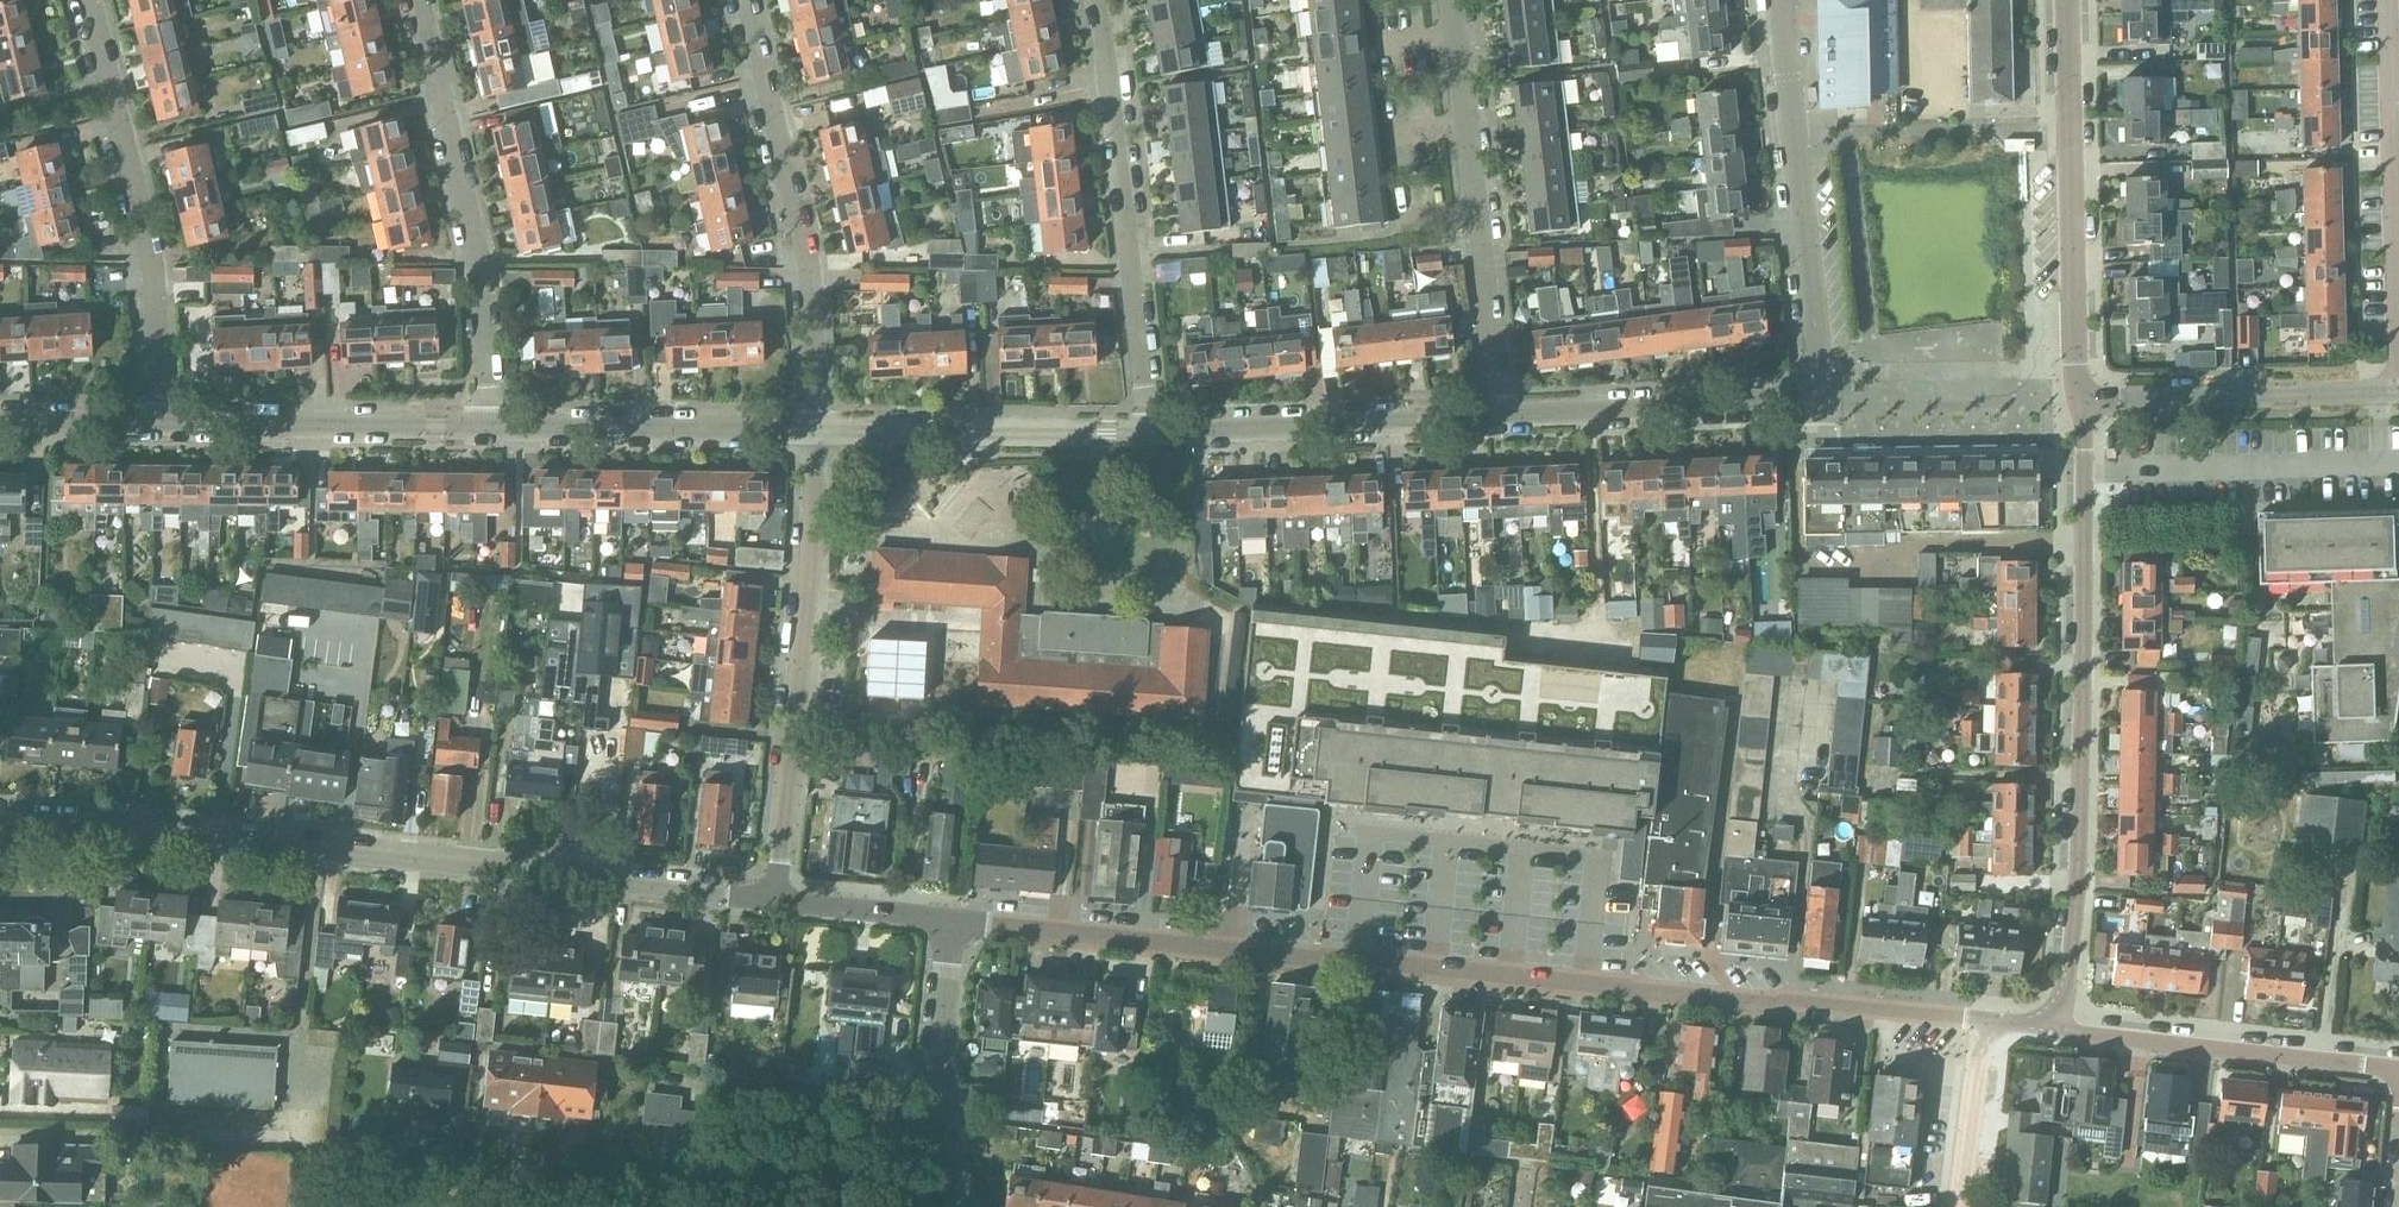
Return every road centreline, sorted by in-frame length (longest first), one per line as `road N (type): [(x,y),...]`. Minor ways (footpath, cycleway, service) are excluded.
road 1 (unclassified): [(1987,1015),(949,917)]
road 2 (unclassified): [(778,901),(131,824),(0,819)]
road 3 (unclassified): [(1496,417),(1816,399),(1822,384),(1783,0)]
road 4 (unclassified): [(2076,394),(2078,705),(2066,1022)]
road 5 (residential): [(778,901),(811,566),(813,431)]
road 6 (residential): [(813,431),(801,220),(745,0)]
road 7 (residential): [(1144,432),(1093,0)]
road 8 (residential): [(485,423),(475,228),(418,0)]
road 9 (residential): [(146,421),(156,268),(95,0)]
road 10 (residential): [(1496,417),(1448,0)]
road 11 (unclassified): [(2076,394),(2061,0)]
road 12 (residential): [(2384,388),(2372,0)]
road 13 (unclassified): [(1144,432),(1496,417)]
road 14 (unclassified): [(146,421),(485,423)]
road 15 (unclassified): [(2398,1062),(2066,1022)]
road 16 (unclassified): [(813,431),(1144,432)]
road 17 (unclassified): [(485,423),(813,431)]
road 18 (unclassified): [(2076,394),(2384,388)]
road 19 (unclassified): [(960,1206),(937,1083),(949,917)]
road 20 (unclassified): [(1960,1206),(1987,1015)]
road 21 (unclassified): [(949,917),(778,901)]
road 22 (unclassified): [(0,420),(146,421)]

